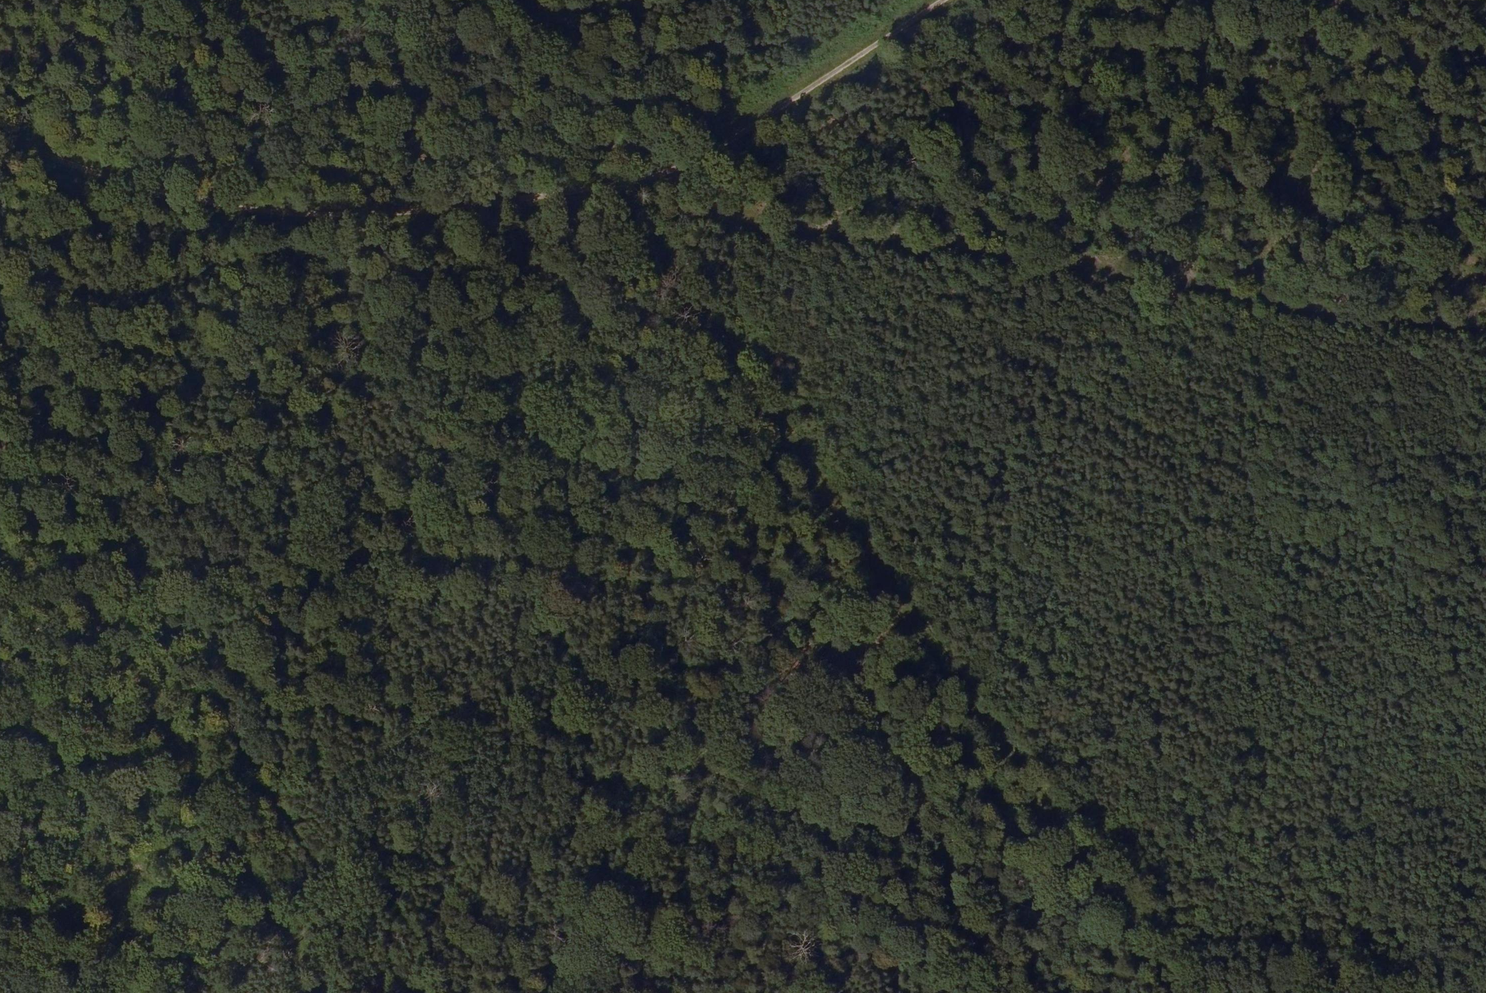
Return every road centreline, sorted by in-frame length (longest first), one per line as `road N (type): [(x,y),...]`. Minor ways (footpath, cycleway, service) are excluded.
road 1 (track): [(1173,992),(612,186)]
road 2 (track): [(1485,337),(612,186)]
road 3 (track): [(0,453),(331,992)]
road 4 (track): [(612,186),(476,207),(332,214),(189,199),(0,132)]
road 5 (track): [(612,186),(691,166),(949,0)]

